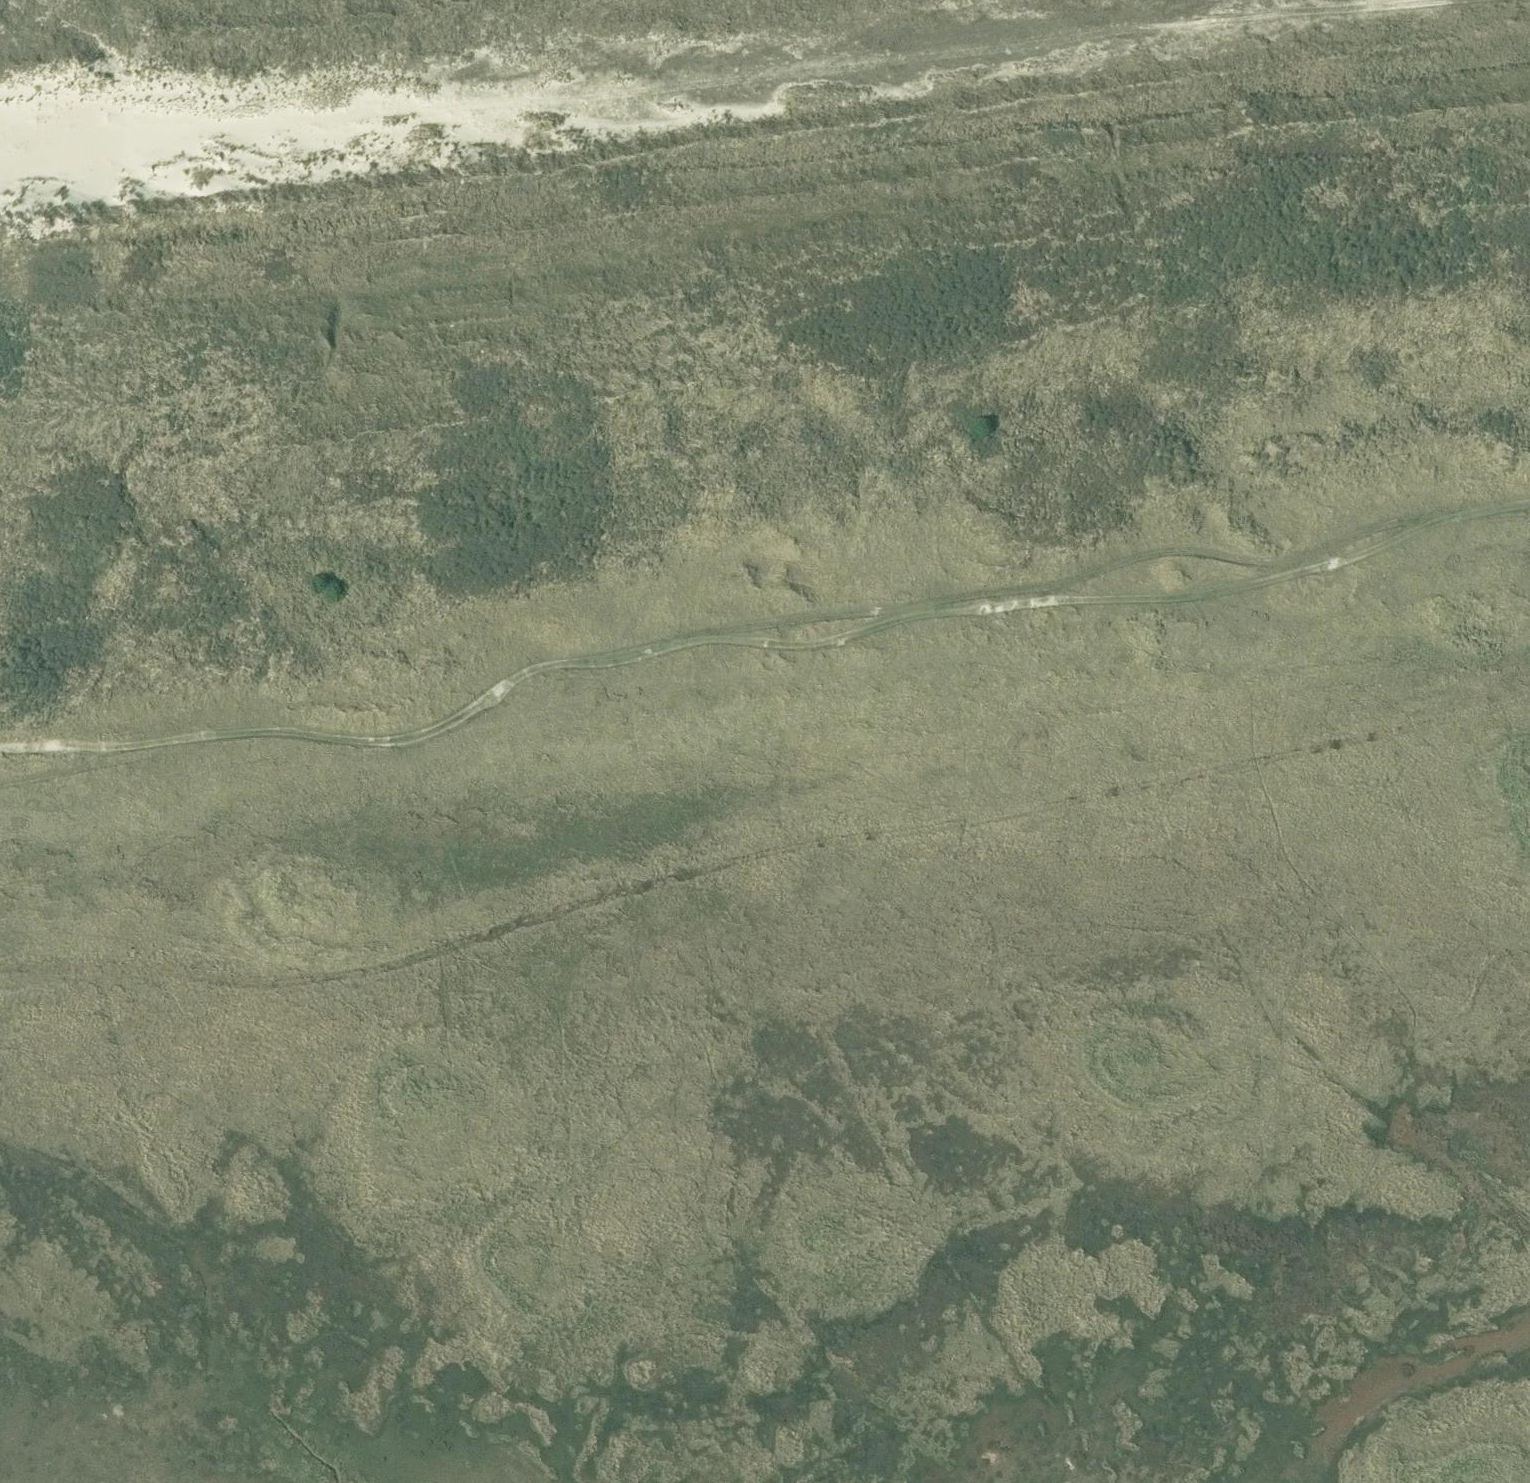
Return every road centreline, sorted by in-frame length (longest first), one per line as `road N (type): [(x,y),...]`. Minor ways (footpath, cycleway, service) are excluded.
road 1 (track): [(1529,503),(1391,521),(1265,562),(1207,553),(1111,558),(1040,581),(553,655),(412,725),(370,729),(279,713),(0,772)]

